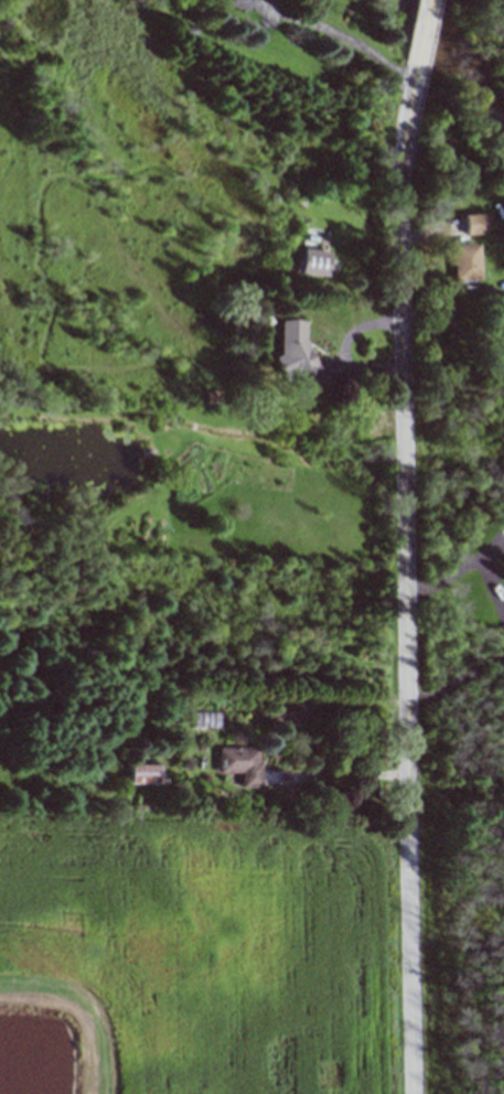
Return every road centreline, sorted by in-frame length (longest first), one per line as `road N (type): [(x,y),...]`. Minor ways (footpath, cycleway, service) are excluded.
road 1 (residential): [(418,72),(407,195),(407,364),(420,1093)]

